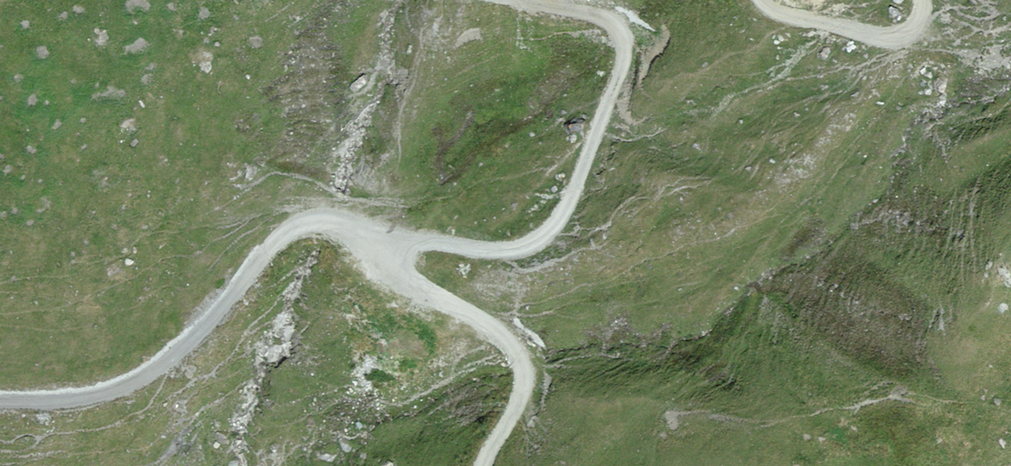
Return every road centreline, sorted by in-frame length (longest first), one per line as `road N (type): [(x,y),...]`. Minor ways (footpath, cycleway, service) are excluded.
road 1 (track): [(383,238),(489,255),(521,252),(561,219),(622,63),(622,44),(612,26),(500,0)]
road 2 (track): [(0,401),(76,398),(142,378),(302,224),(321,220),(383,238)]
road 3 (track): [(383,238),(397,272),(480,317),(523,365),(520,395),(484,465)]
road 4 (track): [(761,0),(771,14),(896,39),(919,29),(920,0)]

